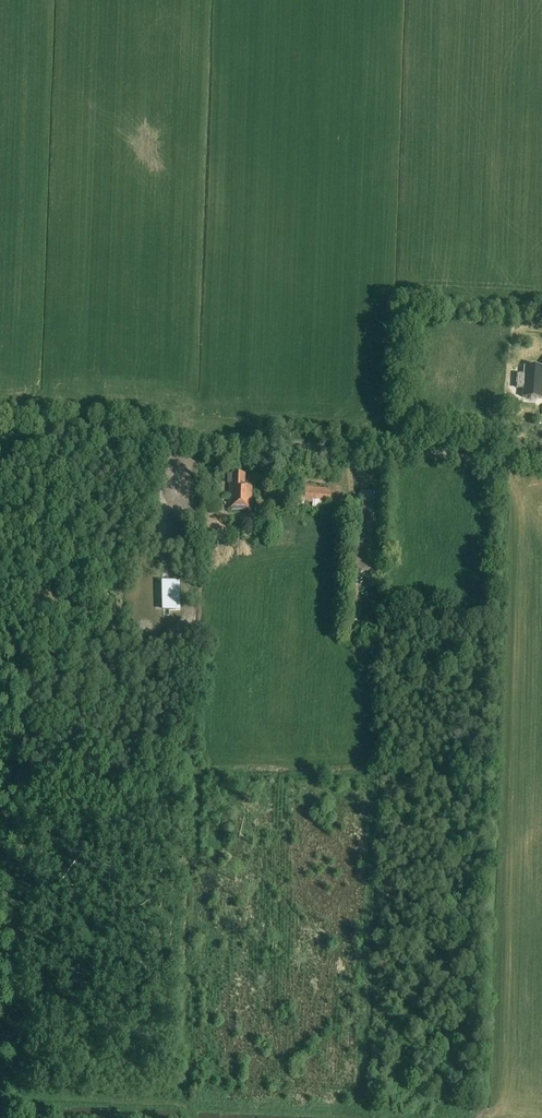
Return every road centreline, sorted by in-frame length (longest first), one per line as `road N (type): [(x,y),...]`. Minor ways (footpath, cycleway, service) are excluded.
road 1 (unclassified): [(0,419),(541,454)]

